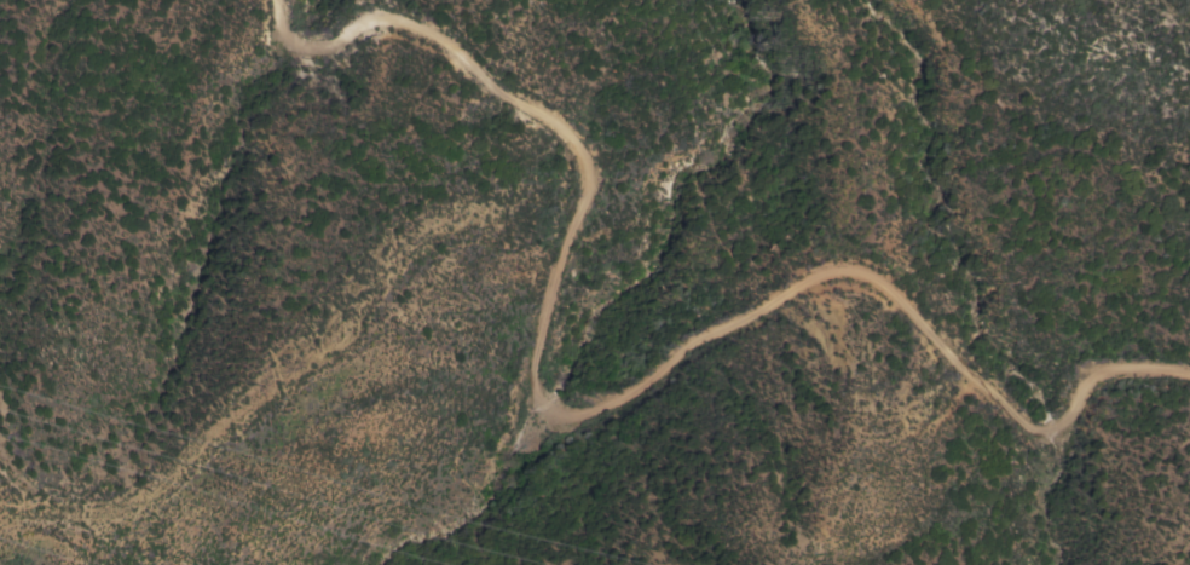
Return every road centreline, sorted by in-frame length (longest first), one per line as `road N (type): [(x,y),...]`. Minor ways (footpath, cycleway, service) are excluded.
road 1 (track): [(274,0),(278,39),(312,56),(374,11),(590,149),(531,344),(555,419),(641,398),(791,289),(870,294),(1027,440),(1143,373),(1189,385)]

